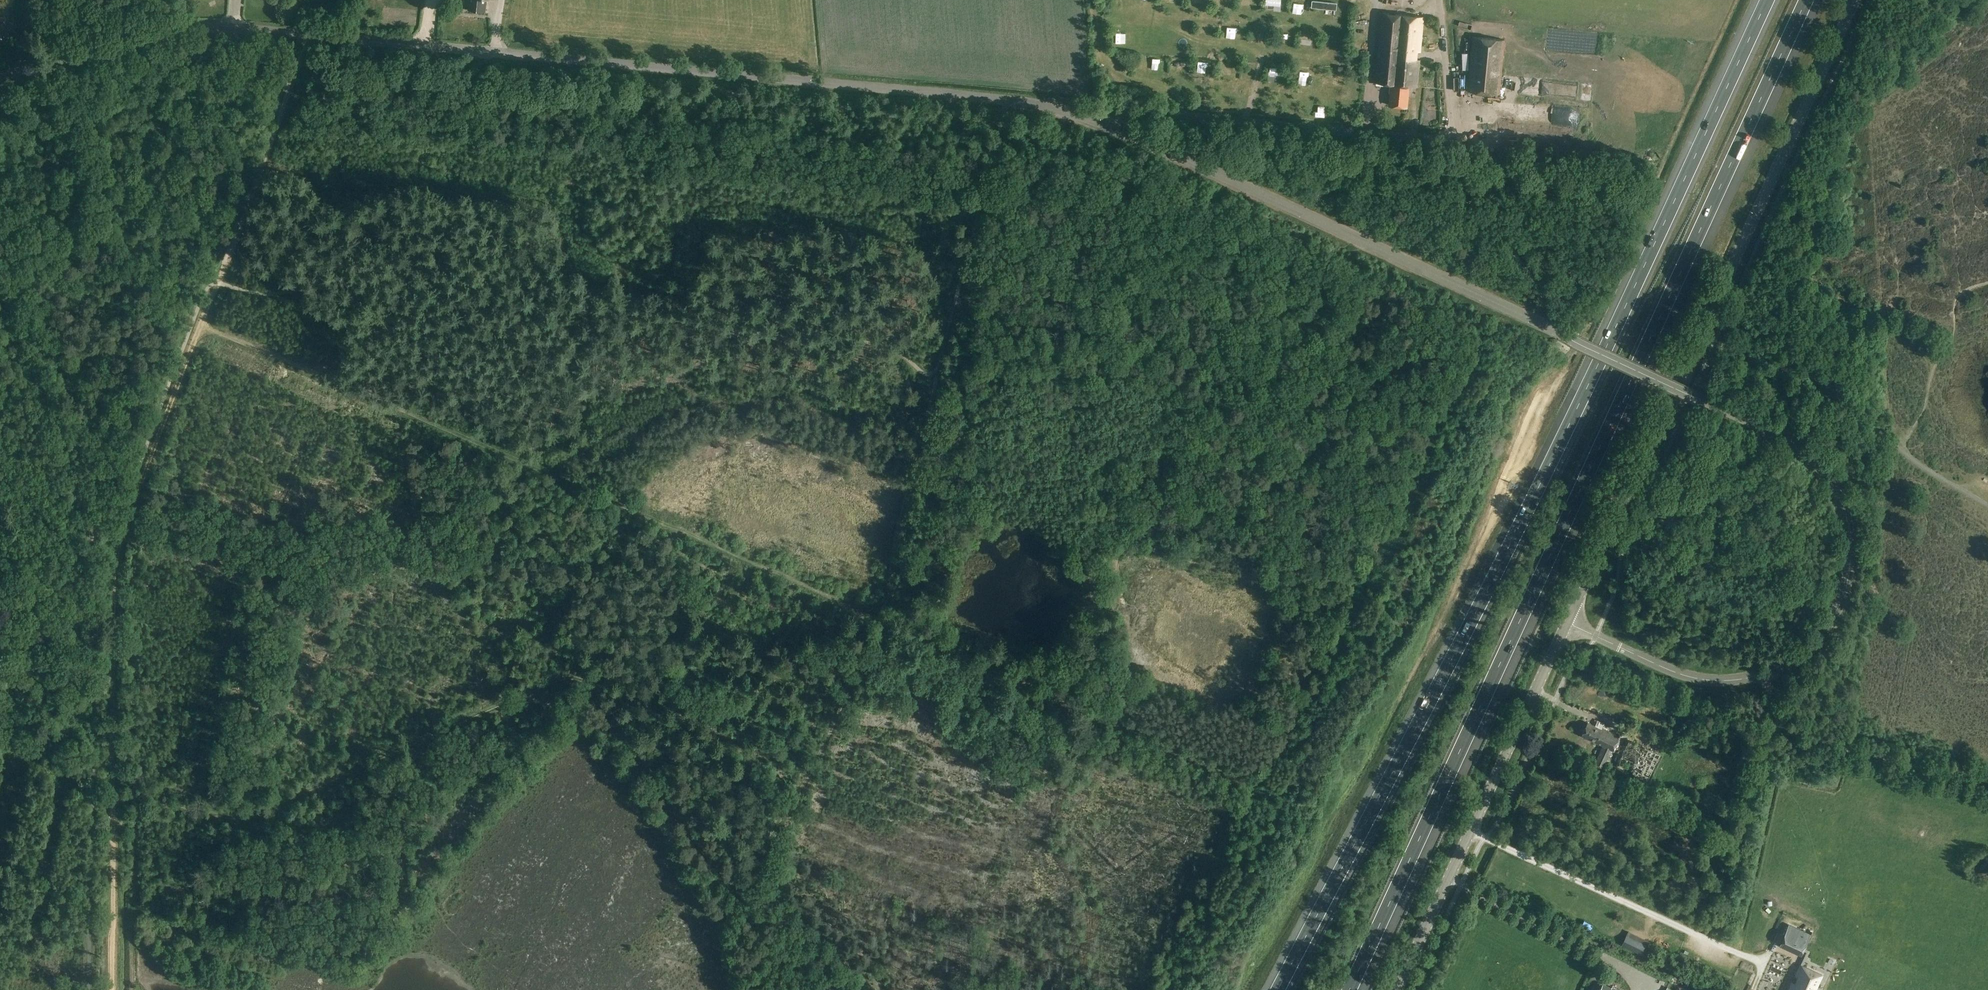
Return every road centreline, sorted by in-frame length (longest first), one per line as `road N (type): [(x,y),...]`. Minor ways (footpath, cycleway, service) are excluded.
road 1 (tertiary): [(1566,623),(1695,678),(1734,680),(1773,670),(1815,640),(1841,601),(1851,543),(1842,504),(1812,457),(1775,432),(1116,125)]
road 2 (tertiary): [(1116,125),(1007,99),(199,25),(108,42),(0,82)]
road 3 (motorway): [(1767,0),(1548,469),(1278,989)]
road 4 (motorway): [(1350,989),(1806,0)]
road 5 (track): [(111,790),(248,814),(572,678),(588,687),(722,861),(739,871),(769,842),(878,618)]
road 6 (track): [(878,618),(200,324)]
road 7 (secondary): [(1566,623),(1855,0)]
road 8 (track): [(200,324),(123,538),(111,790)]
road 9 (secondary): [(1397,989),(1566,623)]
road 10 (unclassified): [(1116,125),(1143,113),(1438,139)]
road 11 (track): [(205,312),(310,33)]
road 12 (track): [(1987,784),(1795,737),(1780,726),(1762,674)]
road 13 (track): [(938,368),(878,618)]
road 14 (track): [(878,618),(1095,709)]
road 15 (track): [(111,790),(110,989)]

